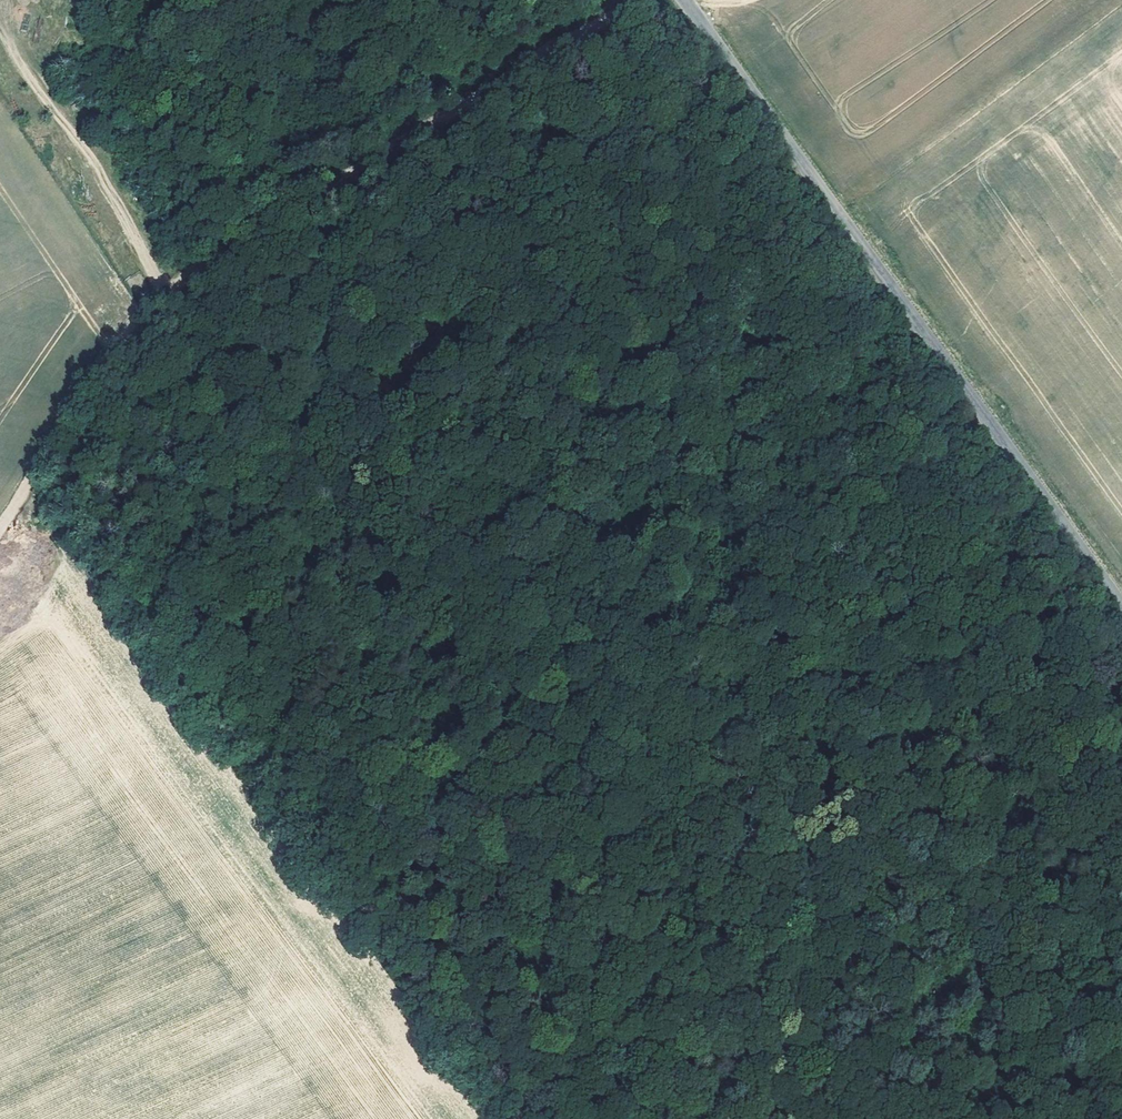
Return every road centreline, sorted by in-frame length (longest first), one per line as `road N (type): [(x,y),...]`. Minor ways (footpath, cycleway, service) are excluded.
road 1 (track): [(615,0),(149,305),(123,333),(0,528)]
road 2 (tertiary): [(1121,612),(684,0)]

